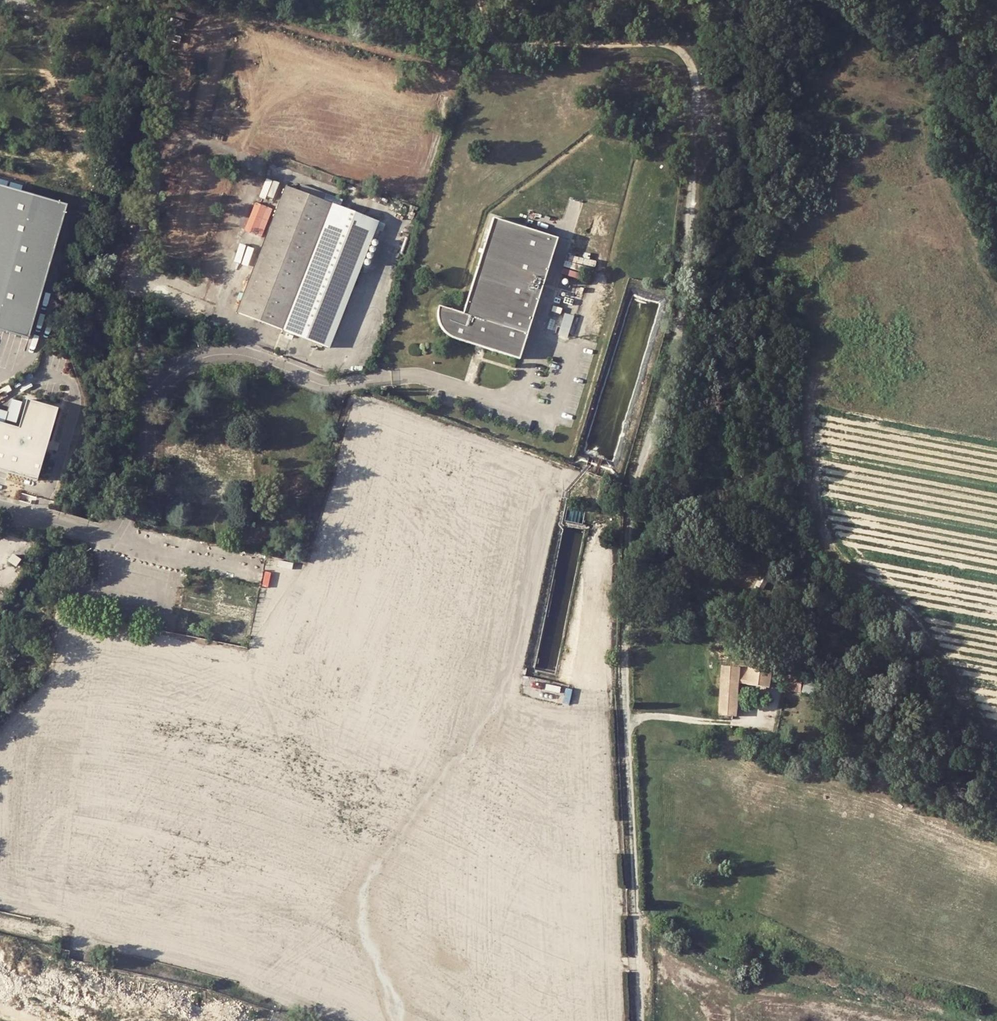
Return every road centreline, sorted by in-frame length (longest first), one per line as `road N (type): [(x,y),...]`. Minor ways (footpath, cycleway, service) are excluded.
road 1 (unclassified): [(394,377),(326,385),(241,354),(196,360),(152,397),(145,470),(113,534),(0,508)]

